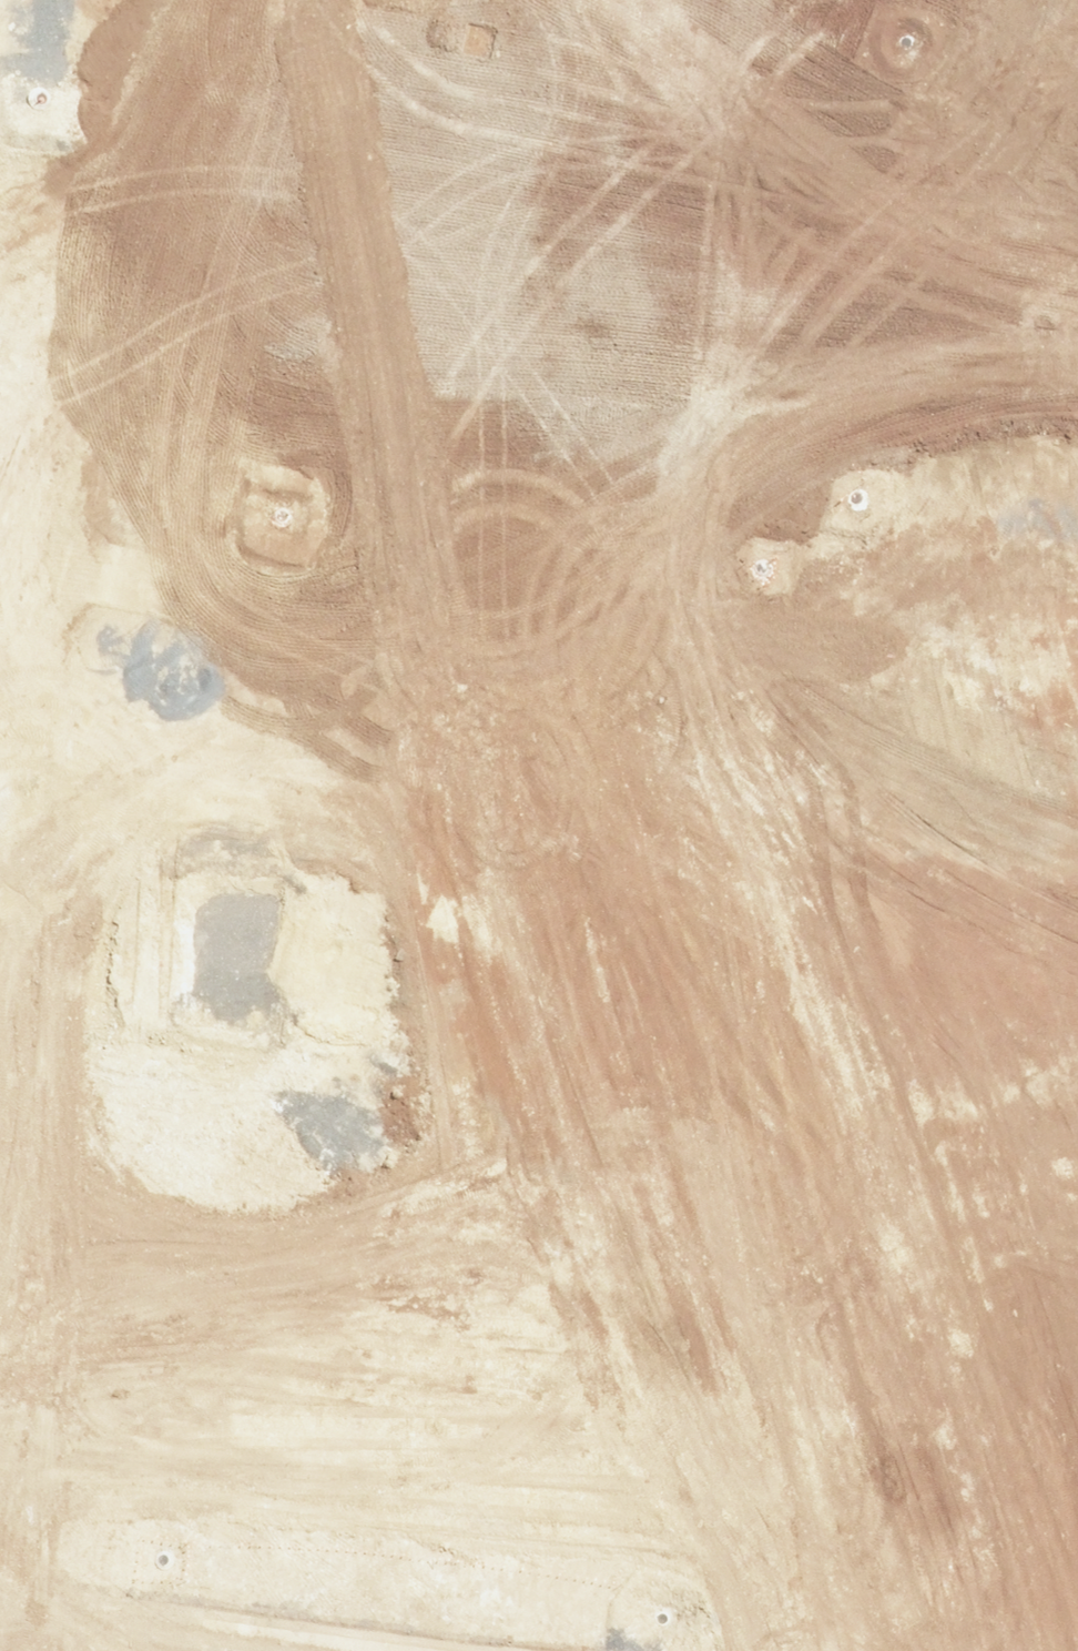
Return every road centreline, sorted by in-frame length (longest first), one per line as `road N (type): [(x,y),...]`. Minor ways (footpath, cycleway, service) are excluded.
road 1 (residential): [(94,934),(286,960),(517,971),(749,1007),(784,1049),(802,1105),(787,1154),(747,1189),(653,1199),(333,1175),(69,1145)]
road 2 (residential): [(224,7),(200,39),(94,934)]
road 3 (residential): [(224,7),(506,81),(737,108),(848,148),(922,197)]
road 4 (residential): [(69,1145),(13,1650)]
road 5 (secondary): [(1009,1650),(1067,1178)]
road 6 (secondary): [(1000,376),(965,358),(934,325),(915,285),(911,240),(922,197)]
road 7 (residential): [(94,934),(69,1145)]
road 8 (secondary): [(1077,546),(1000,376)]
road 9 (secondary): [(1067,1178),(1077,992)]
road 10 (secondary): [(922,197),(947,160),(983,133),(1026,120),(1077,124)]

